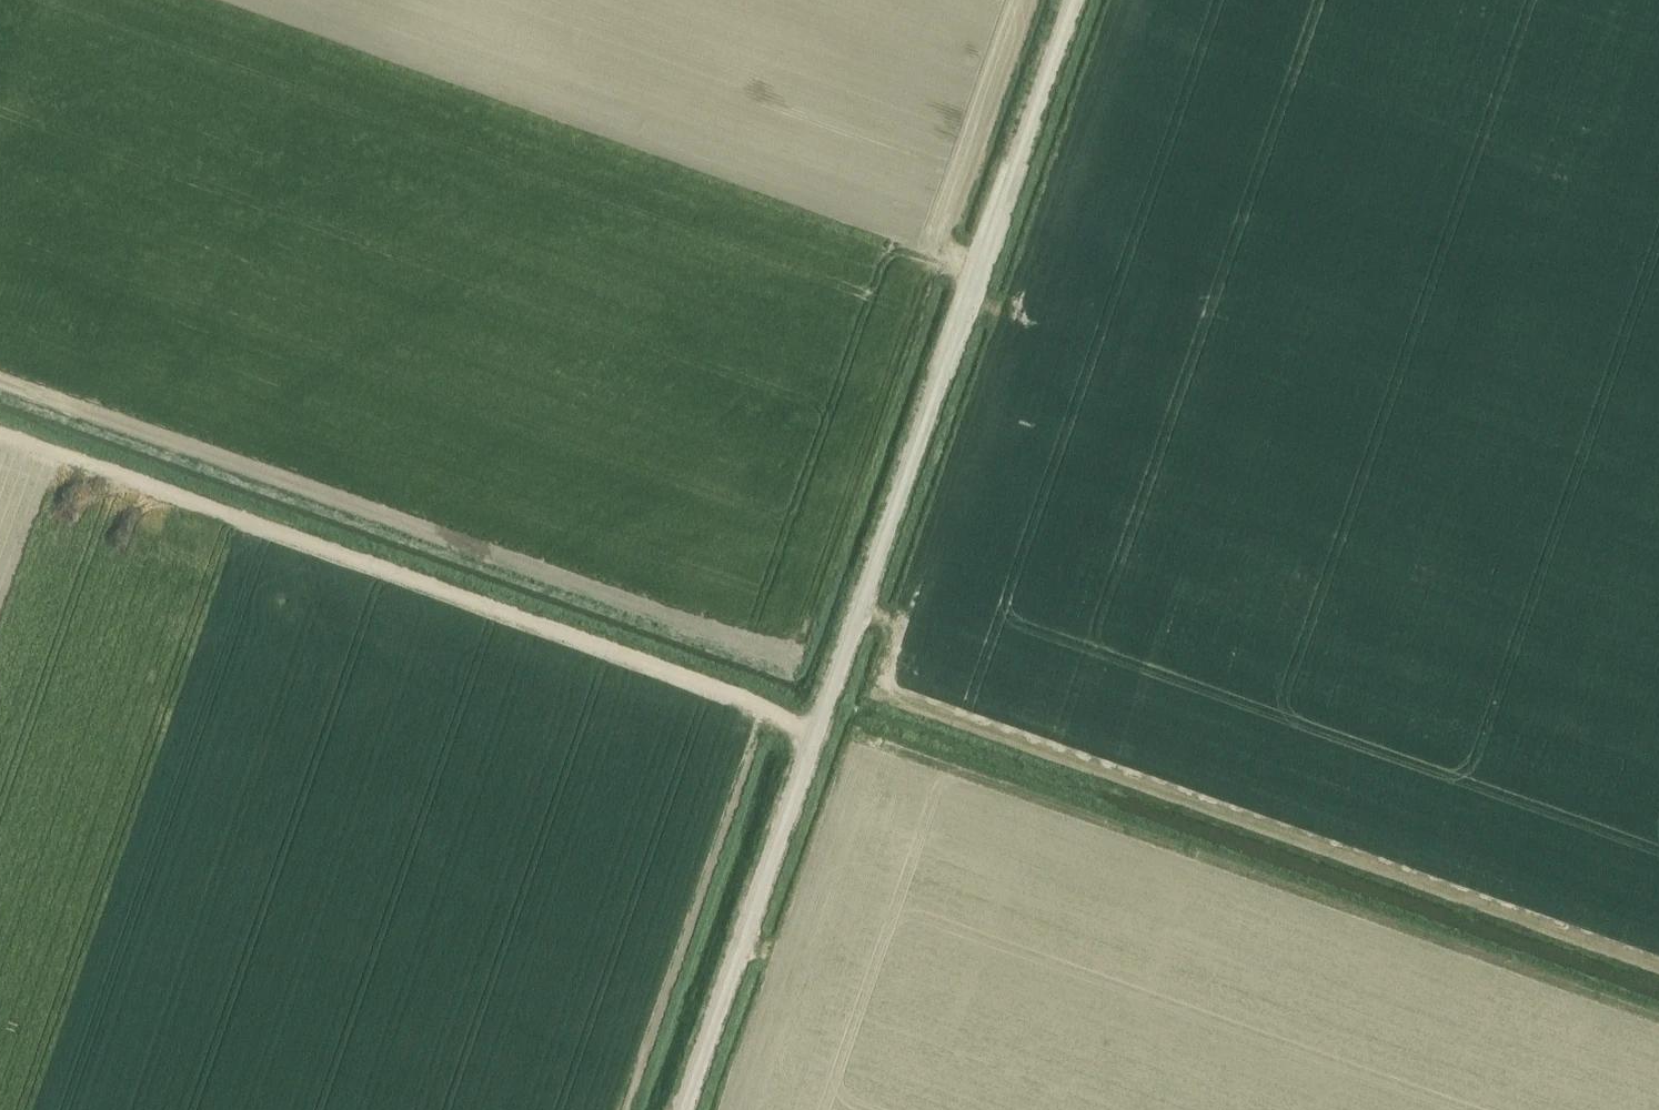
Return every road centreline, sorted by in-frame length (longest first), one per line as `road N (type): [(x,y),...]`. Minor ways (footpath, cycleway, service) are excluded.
road 1 (unclassified): [(681,1109),(1073,0)]
road 2 (track): [(814,731),(0,430)]

